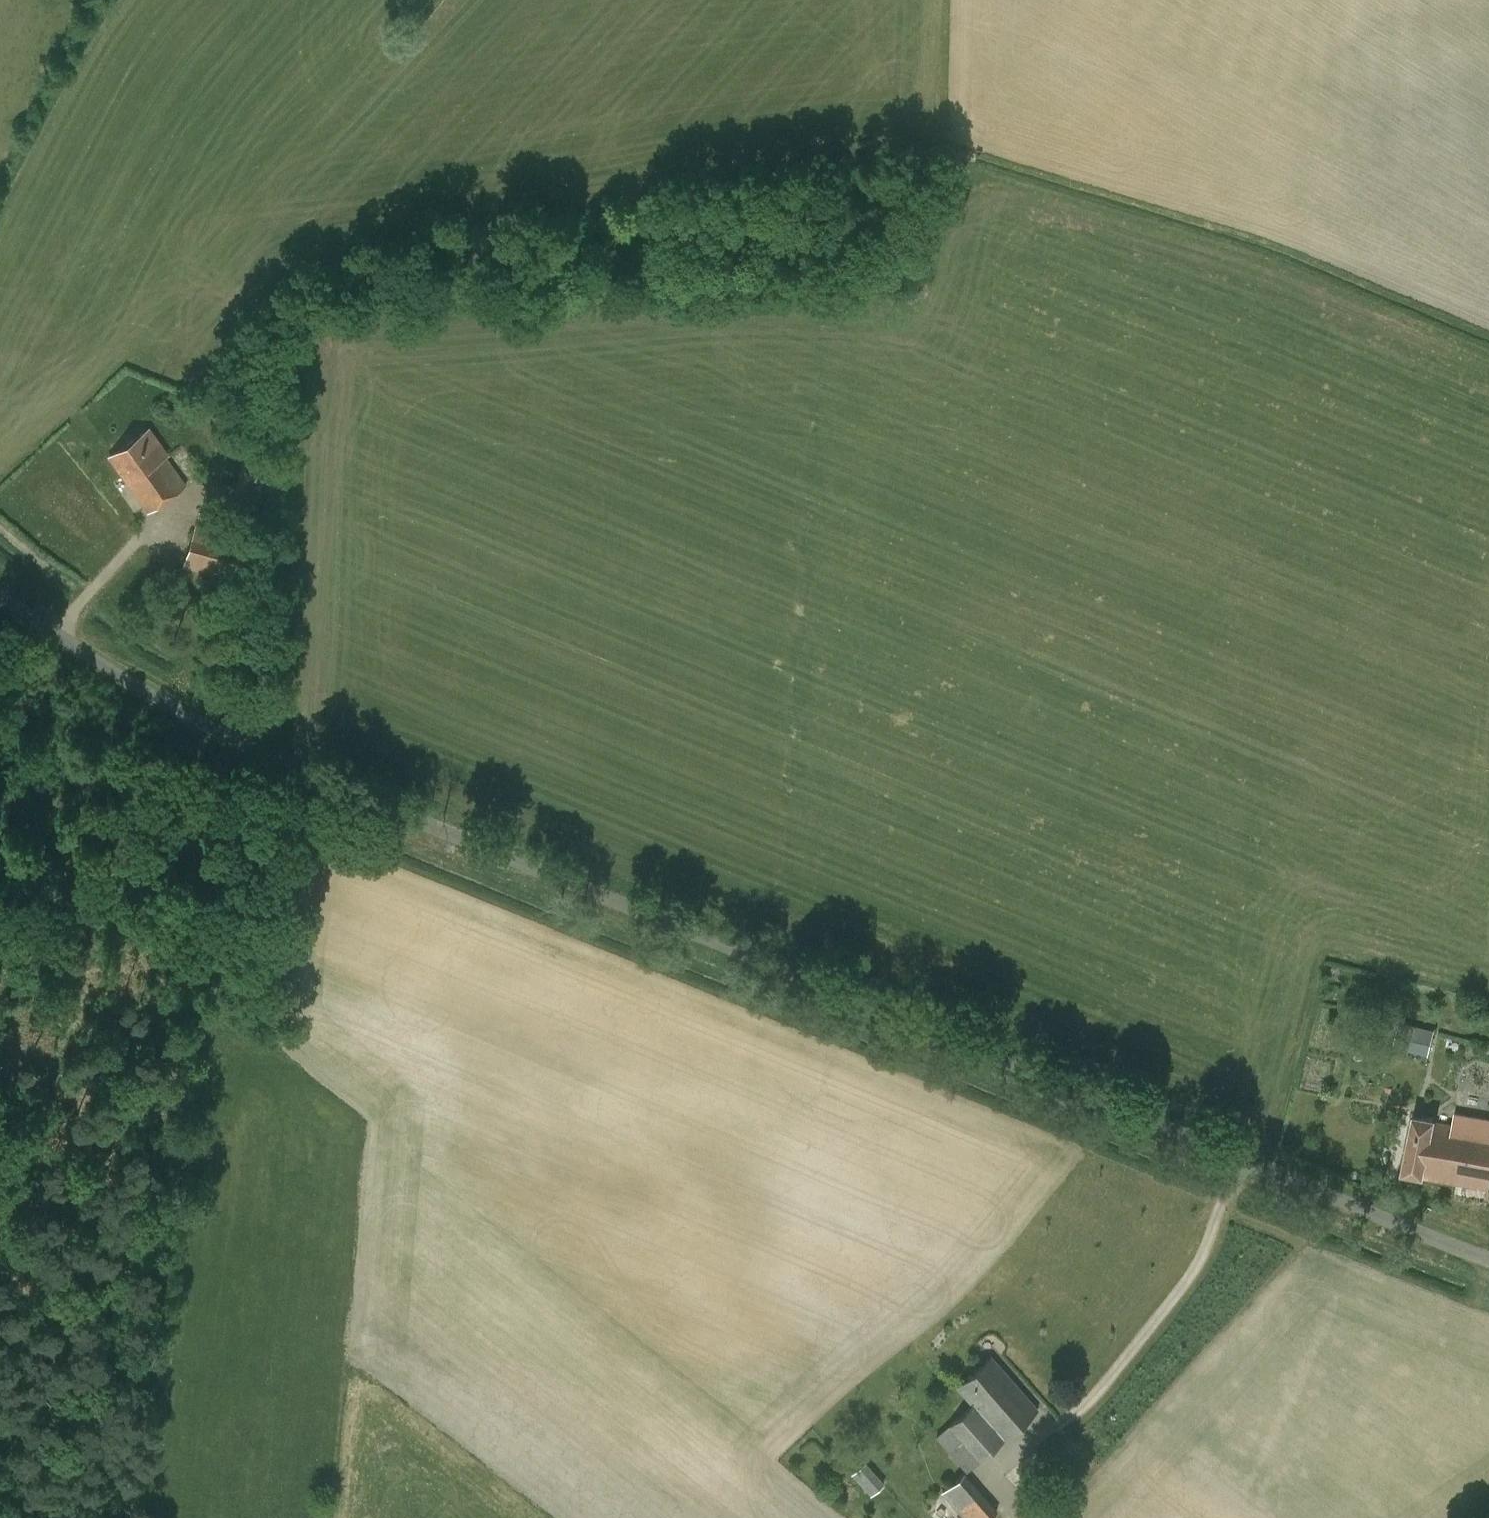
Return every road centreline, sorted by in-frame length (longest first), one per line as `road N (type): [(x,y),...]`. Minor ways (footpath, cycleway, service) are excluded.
road 1 (unclassified): [(1488,1255),(309,775),(32,618),(0,591)]

